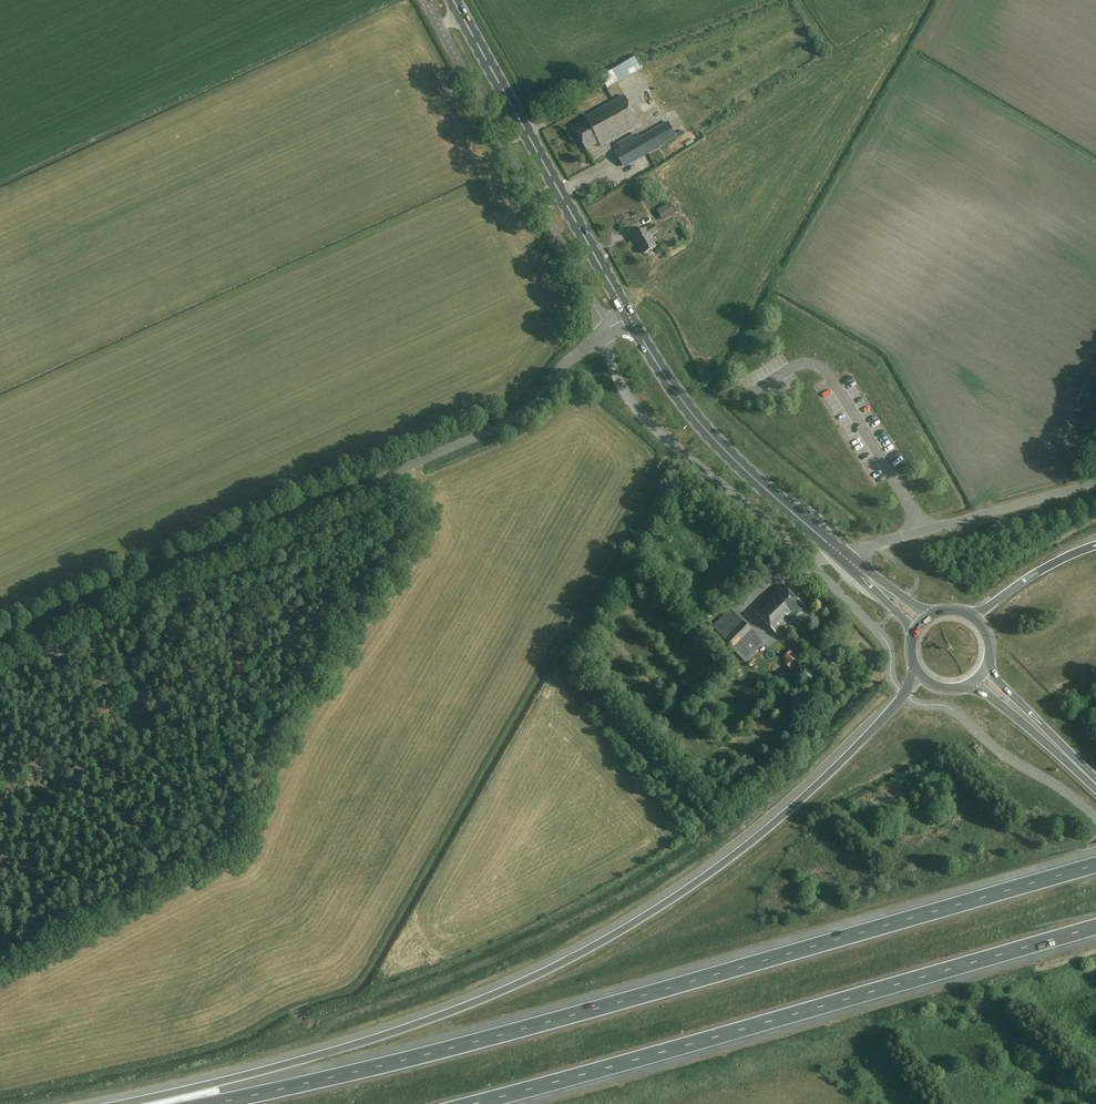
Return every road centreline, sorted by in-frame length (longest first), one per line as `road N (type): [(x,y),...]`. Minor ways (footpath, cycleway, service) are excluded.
road 1 (motorway): [(1095,865),(459,1047),(214,1103)]
road 2 (motorway): [(905,695),(743,849),(576,957),(381,1037),(136,1103)]
road 3 (unclassified): [(603,334),(500,428),(0,645)]
road 4 (motorway): [(478,1103),(1095,927)]
road 5 (unclassified): [(905,695),(890,677),(889,647),(878,630),(773,527),(652,426),(614,371),(603,334)]
road 6 (unclassified): [(428,5),(603,334)]
road 7 (secondary): [(629,317),(454,0)]
road 8 (secondary): [(846,558),(720,445),(629,317)]
road 9 (unclassified): [(846,558),(1095,483)]
road 10 (unclassified): [(1095,817),(960,715),(905,695)]
road 11 (motorway): [(1095,546),(1048,567),(973,617)]

